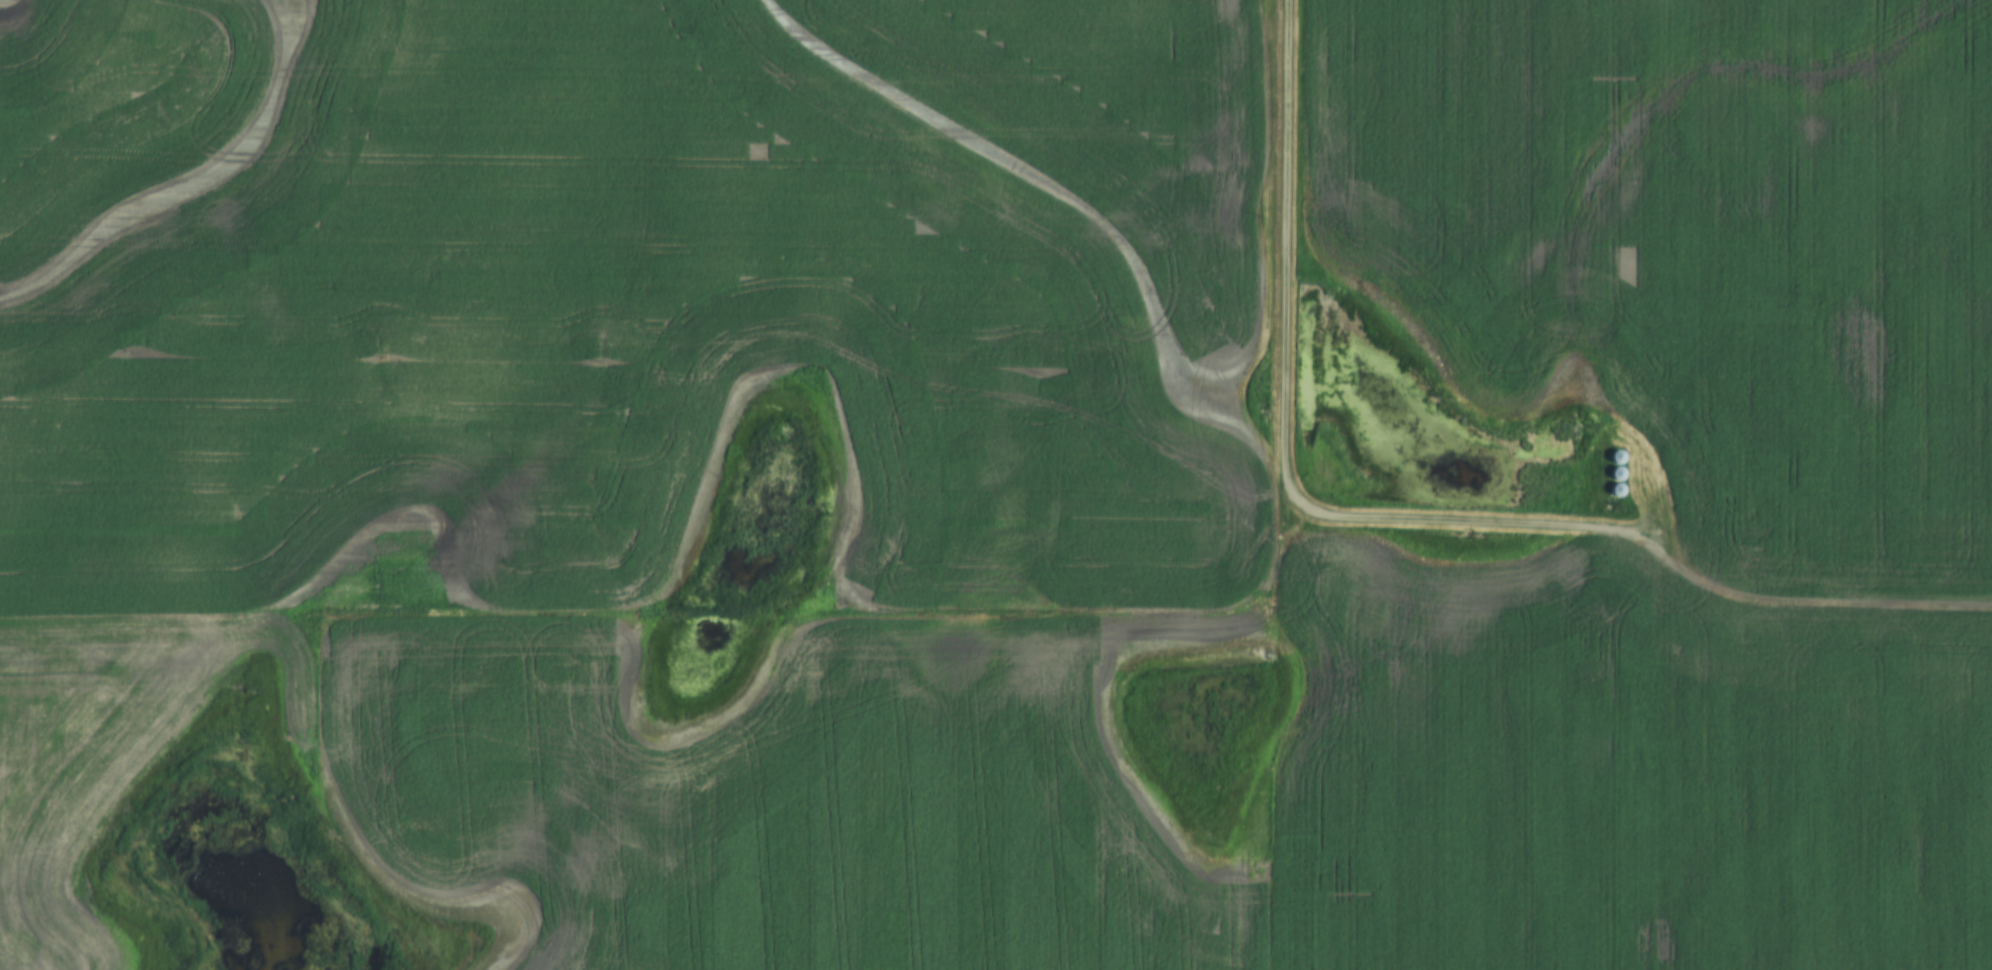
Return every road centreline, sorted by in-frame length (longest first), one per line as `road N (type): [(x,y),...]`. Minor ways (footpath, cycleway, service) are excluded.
road 1 (track): [(1677,567),(1660,548),(1607,531),(1331,521),(1303,505),(1290,479),(1293,0)]

